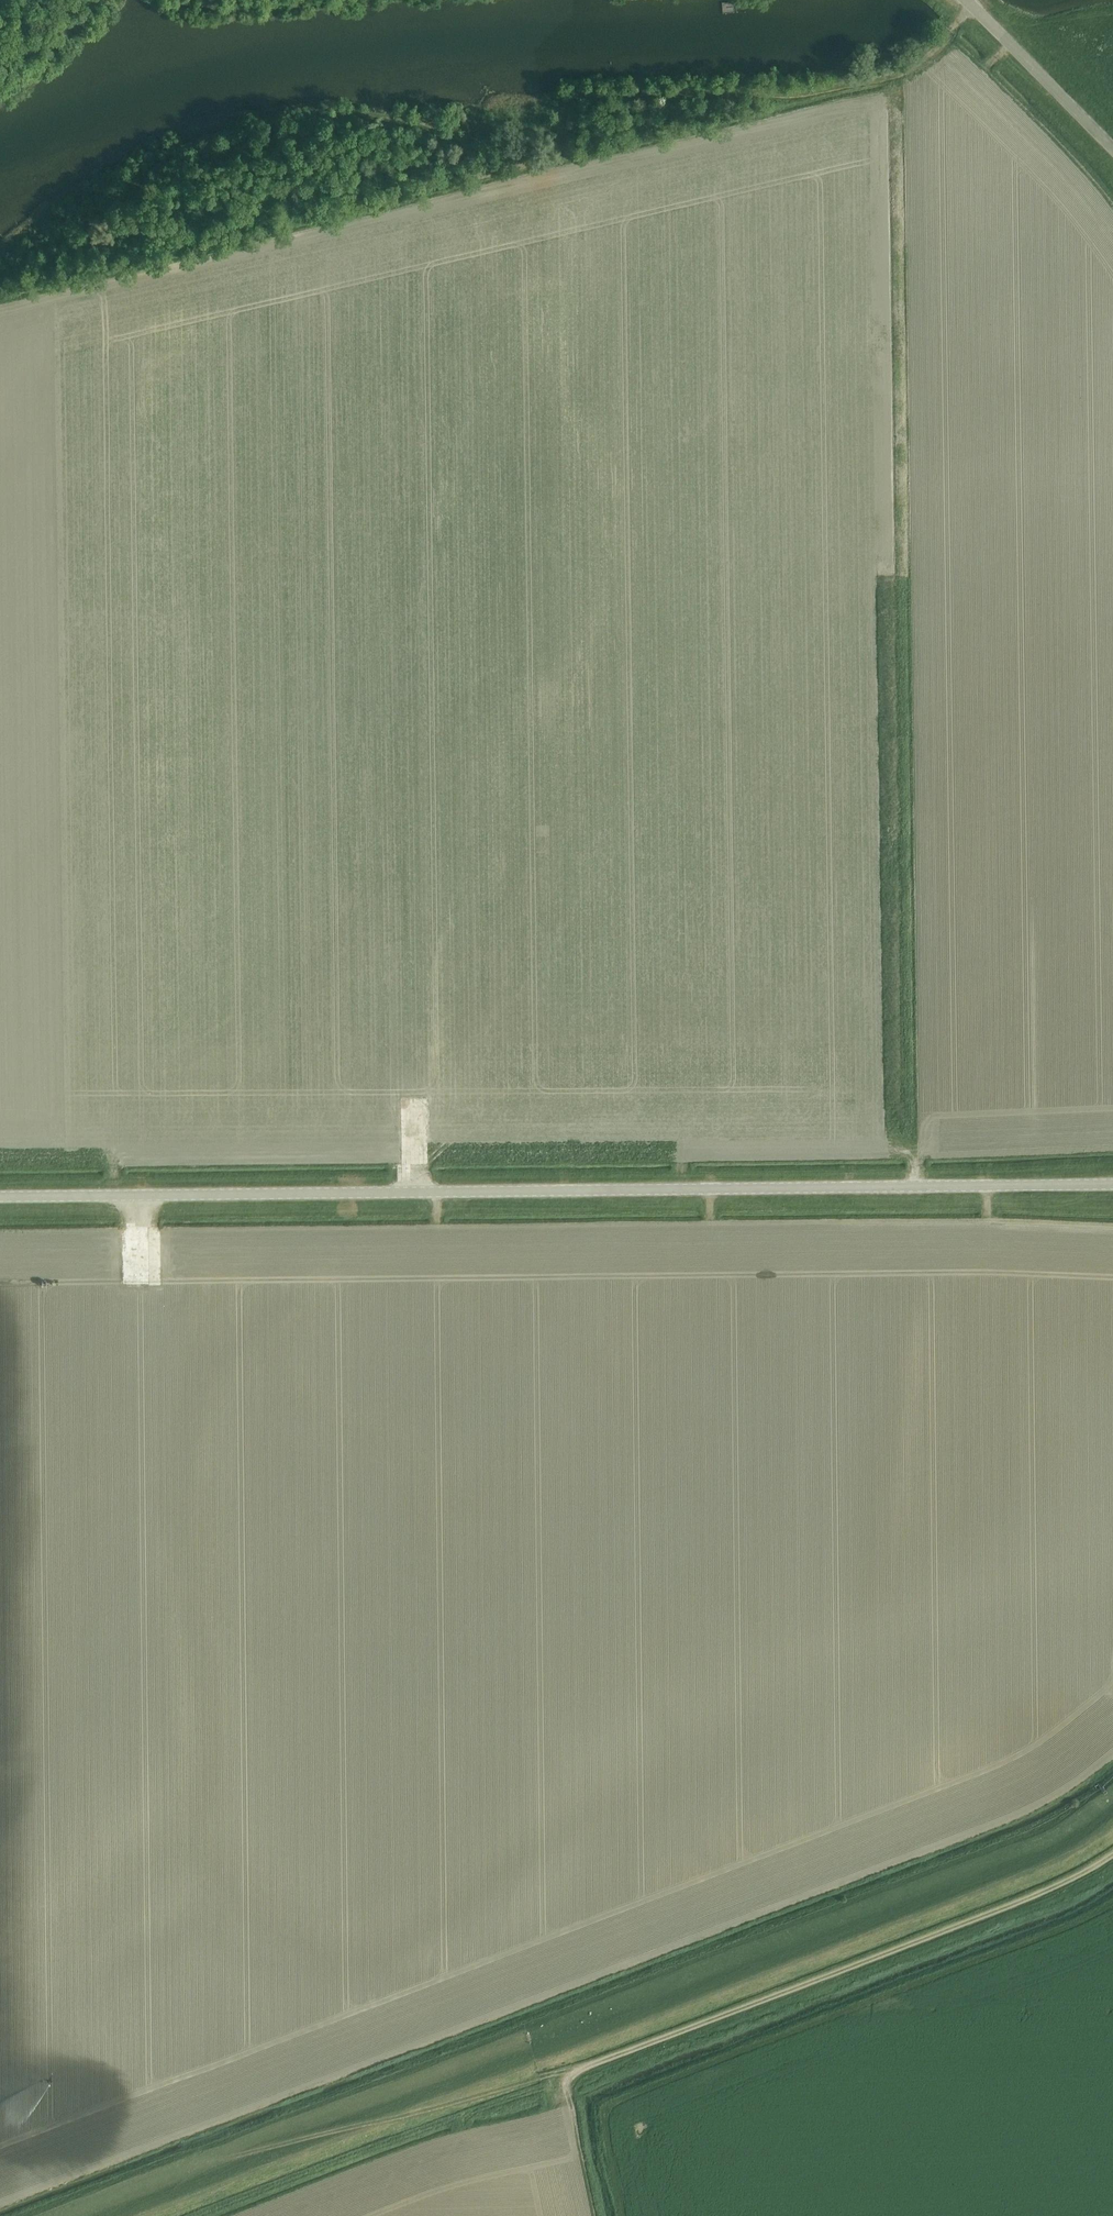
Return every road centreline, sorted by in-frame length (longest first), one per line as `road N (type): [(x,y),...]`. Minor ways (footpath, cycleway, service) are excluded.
road 1 (unclassified): [(1112,1185),(0,1197)]
road 2 (track): [(0,263),(28,250),(160,147),(303,119),(439,138),(459,162),(565,147),(576,94),(813,92),(911,70),(976,13)]
road 3 (track): [(230,2156),(576,2071),(1049,1892),(1112,1856)]
road 4 (tertiary): [(1112,151),(962,0)]

